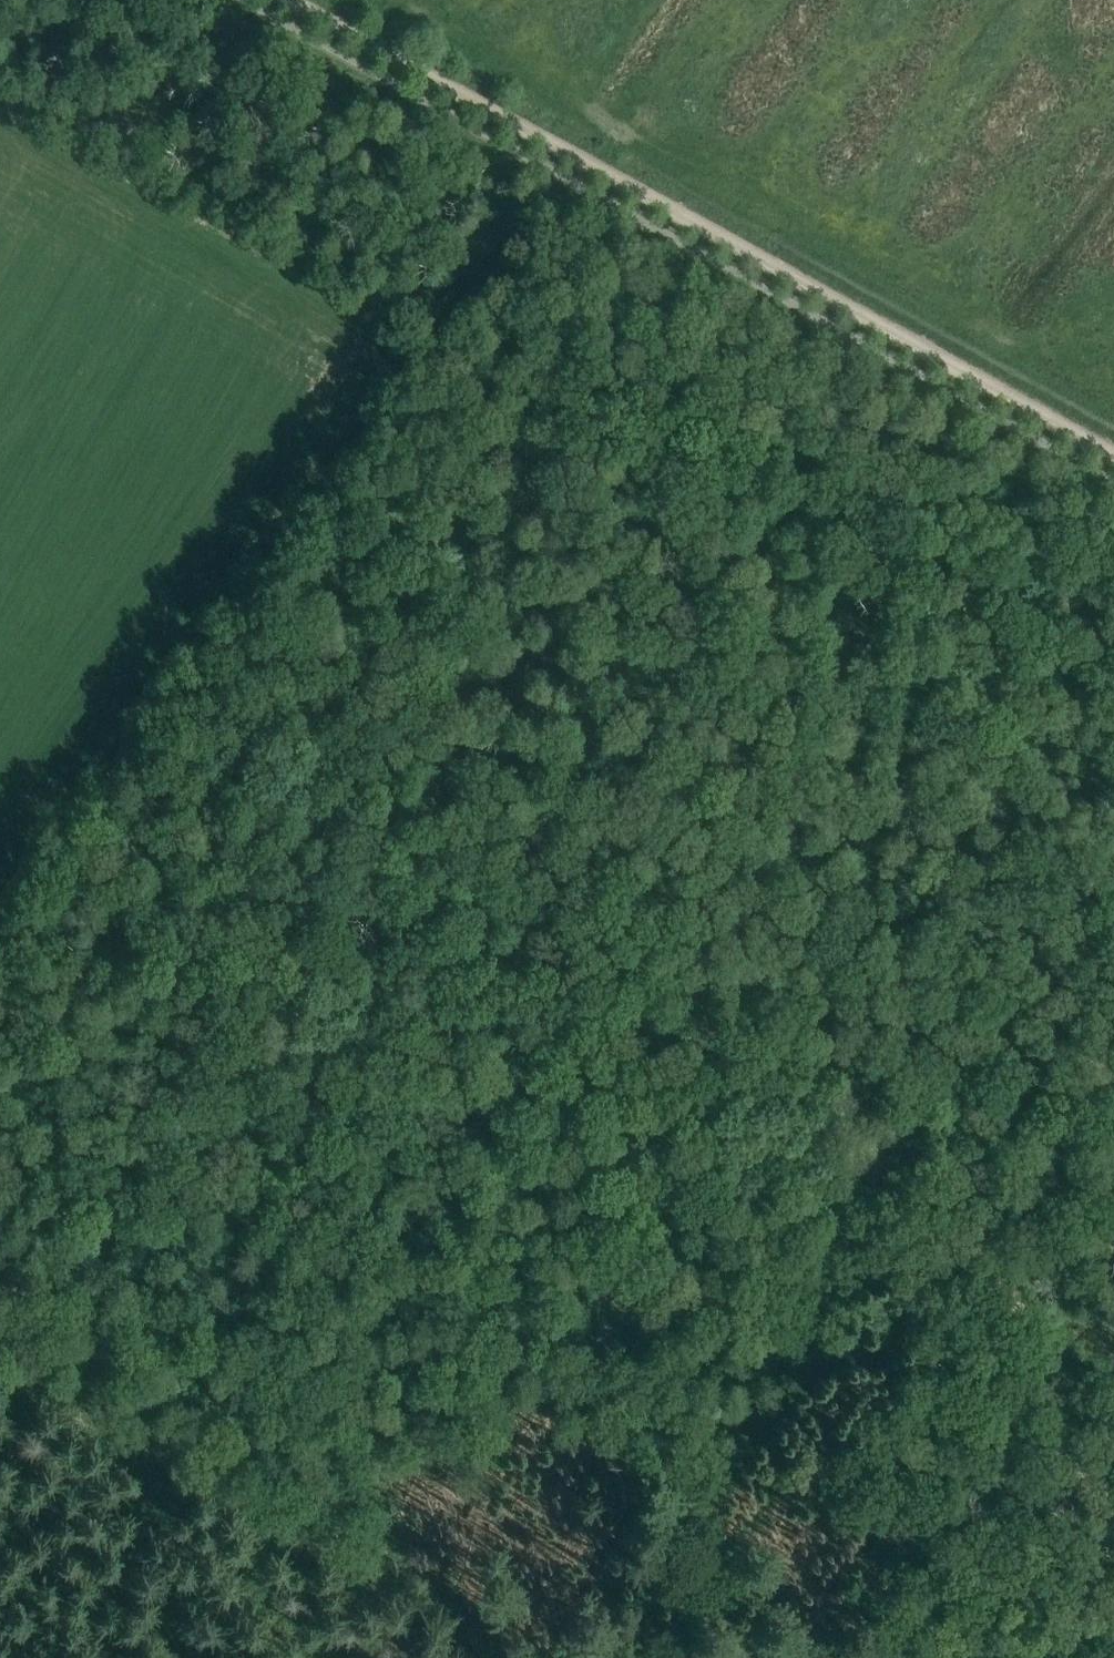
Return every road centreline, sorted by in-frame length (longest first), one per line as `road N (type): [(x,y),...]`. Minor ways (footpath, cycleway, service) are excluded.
road 1 (track): [(290,0),(1113,456)]
road 2 (track): [(974,1657),(1113,1614)]

